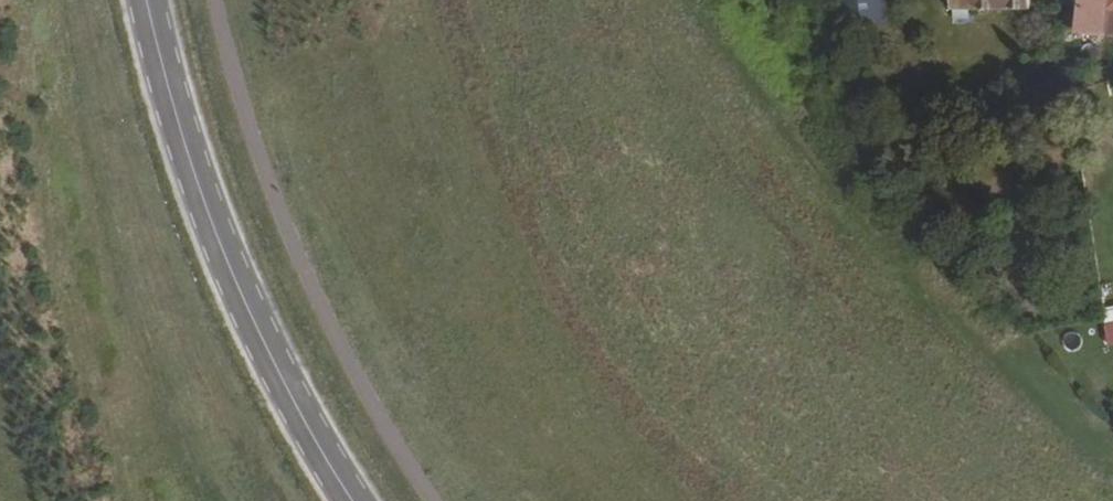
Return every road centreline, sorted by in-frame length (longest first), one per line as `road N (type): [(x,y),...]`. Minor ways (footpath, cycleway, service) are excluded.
road 1 (track): [(1112,429),(820,137),(720,0)]
road 2 (tertiary): [(147,0),(214,229),(279,374),(352,500)]

